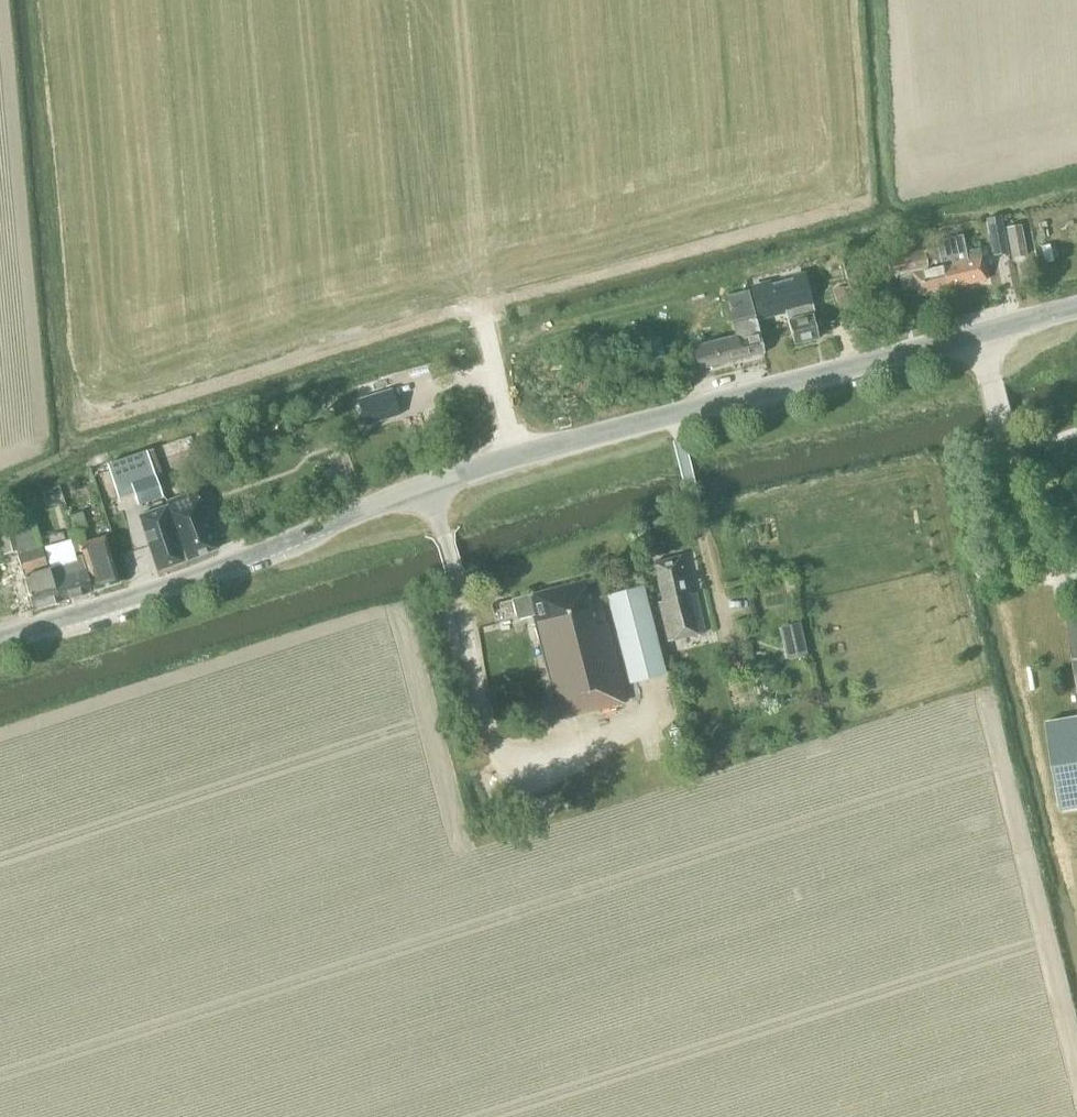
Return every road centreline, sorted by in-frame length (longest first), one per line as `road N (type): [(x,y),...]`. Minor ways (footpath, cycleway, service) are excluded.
road 1 (tertiary): [(0,638),(182,581),(470,470),(1076,307)]

